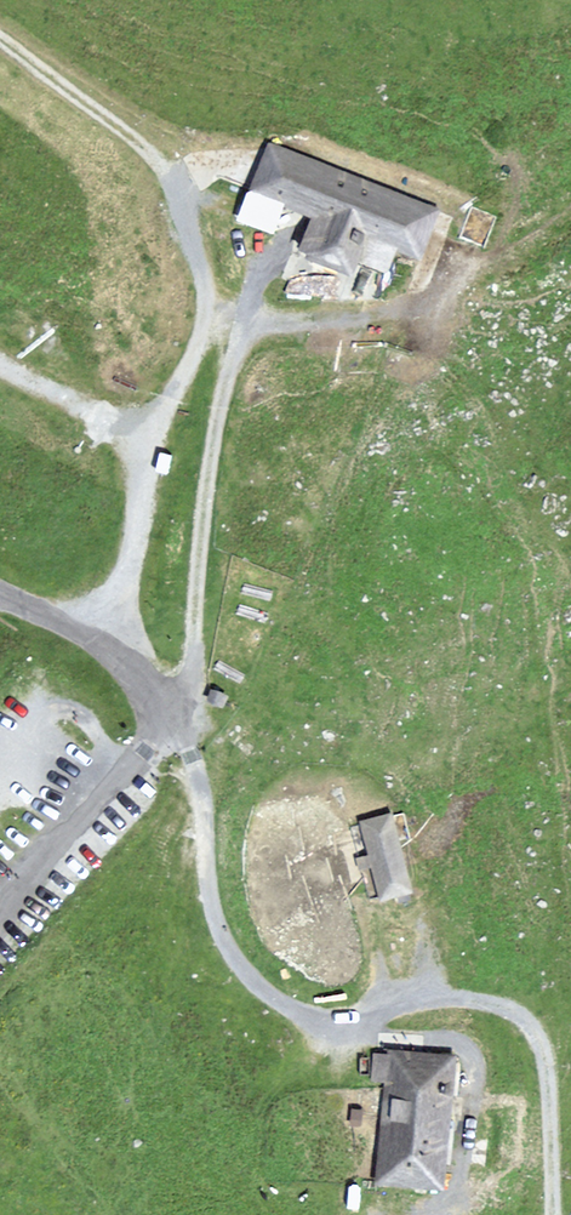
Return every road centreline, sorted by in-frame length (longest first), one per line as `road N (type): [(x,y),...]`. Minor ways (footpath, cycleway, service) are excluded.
road 1 (track): [(554,1214),(545,1049),(535,1031),(502,1007),(452,1002),(332,1022),(306,1017),(260,989),(236,962),(214,913),(188,739),(163,714)]
road 2 (track): [(100,643),(138,533),(150,444),(206,321),(205,282),(178,184),(124,130),(0,39)]
road 3 (track): [(163,714),(190,686),(206,472),(241,316)]
road 4 (track): [(206,321),(434,303),(570,211)]
road 5 (unclassified): [(163,714),(100,643),(0,595)]
road 6 (track): [(150,444),(0,363)]

